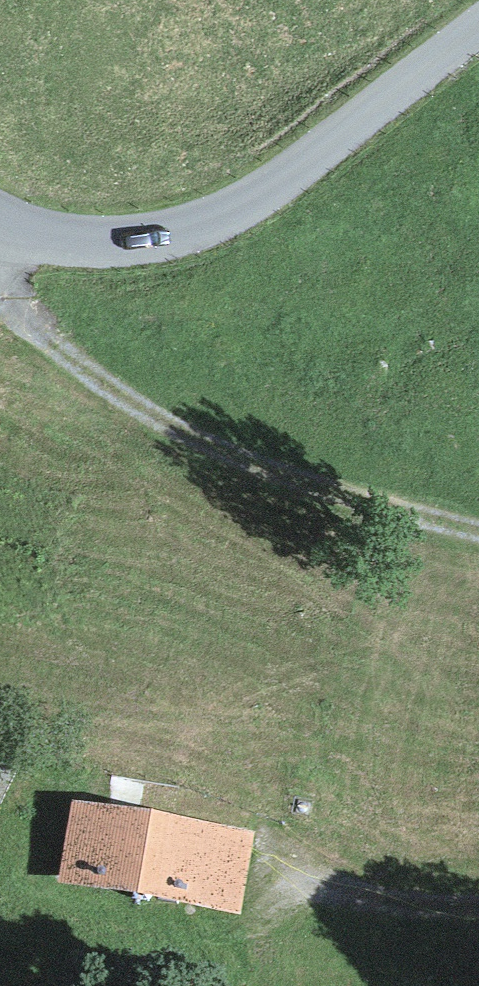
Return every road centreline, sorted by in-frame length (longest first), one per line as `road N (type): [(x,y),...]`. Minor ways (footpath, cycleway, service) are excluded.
road 1 (track): [(0,255),(41,355),(193,430),(349,492),(478,529)]
road 2 (tertiary): [(478,25),(274,186),(225,213),(178,231),(79,243),(0,225)]
road 3 (track): [(478,897),(284,867)]

